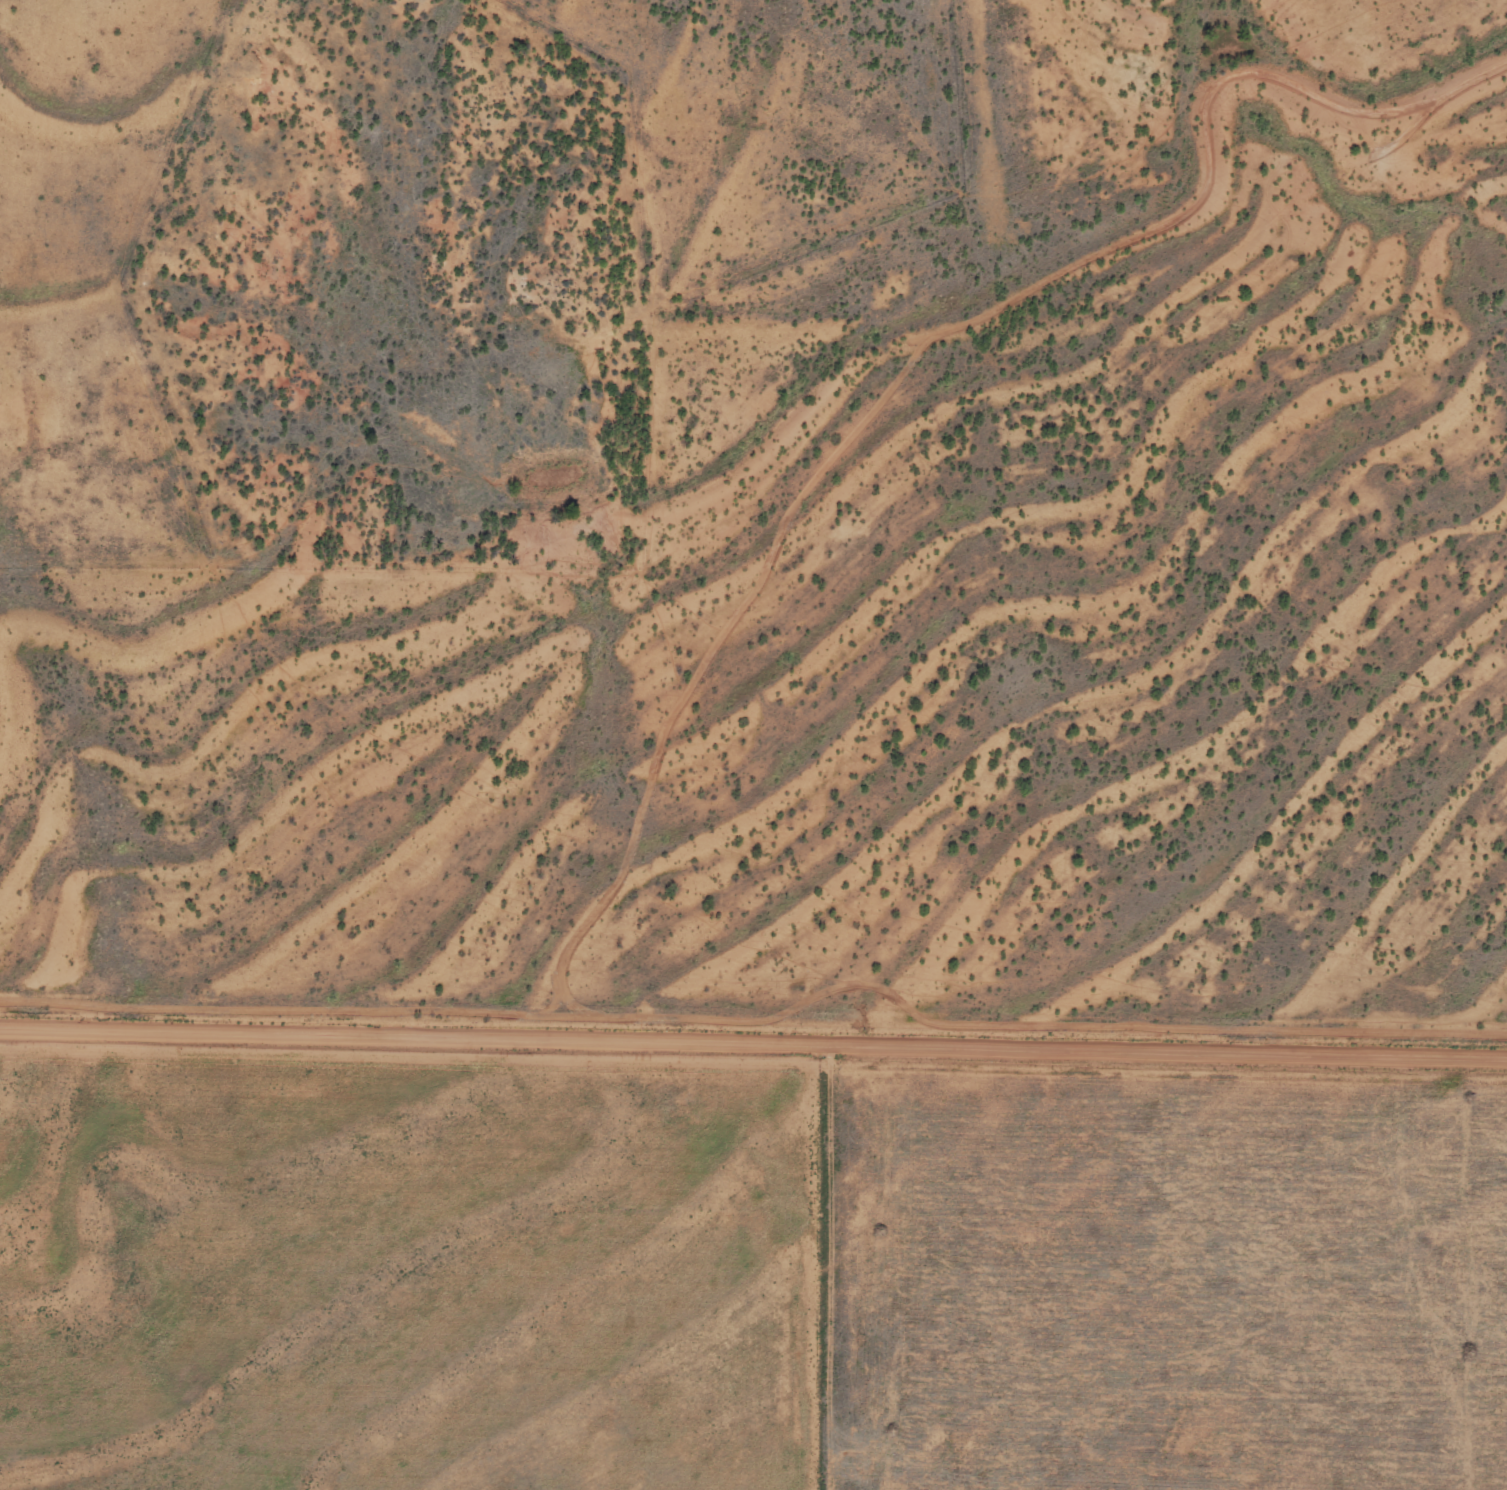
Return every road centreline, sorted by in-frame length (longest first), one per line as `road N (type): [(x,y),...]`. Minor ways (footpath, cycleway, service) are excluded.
road 1 (residential): [(1506,1056),(0,1026)]

